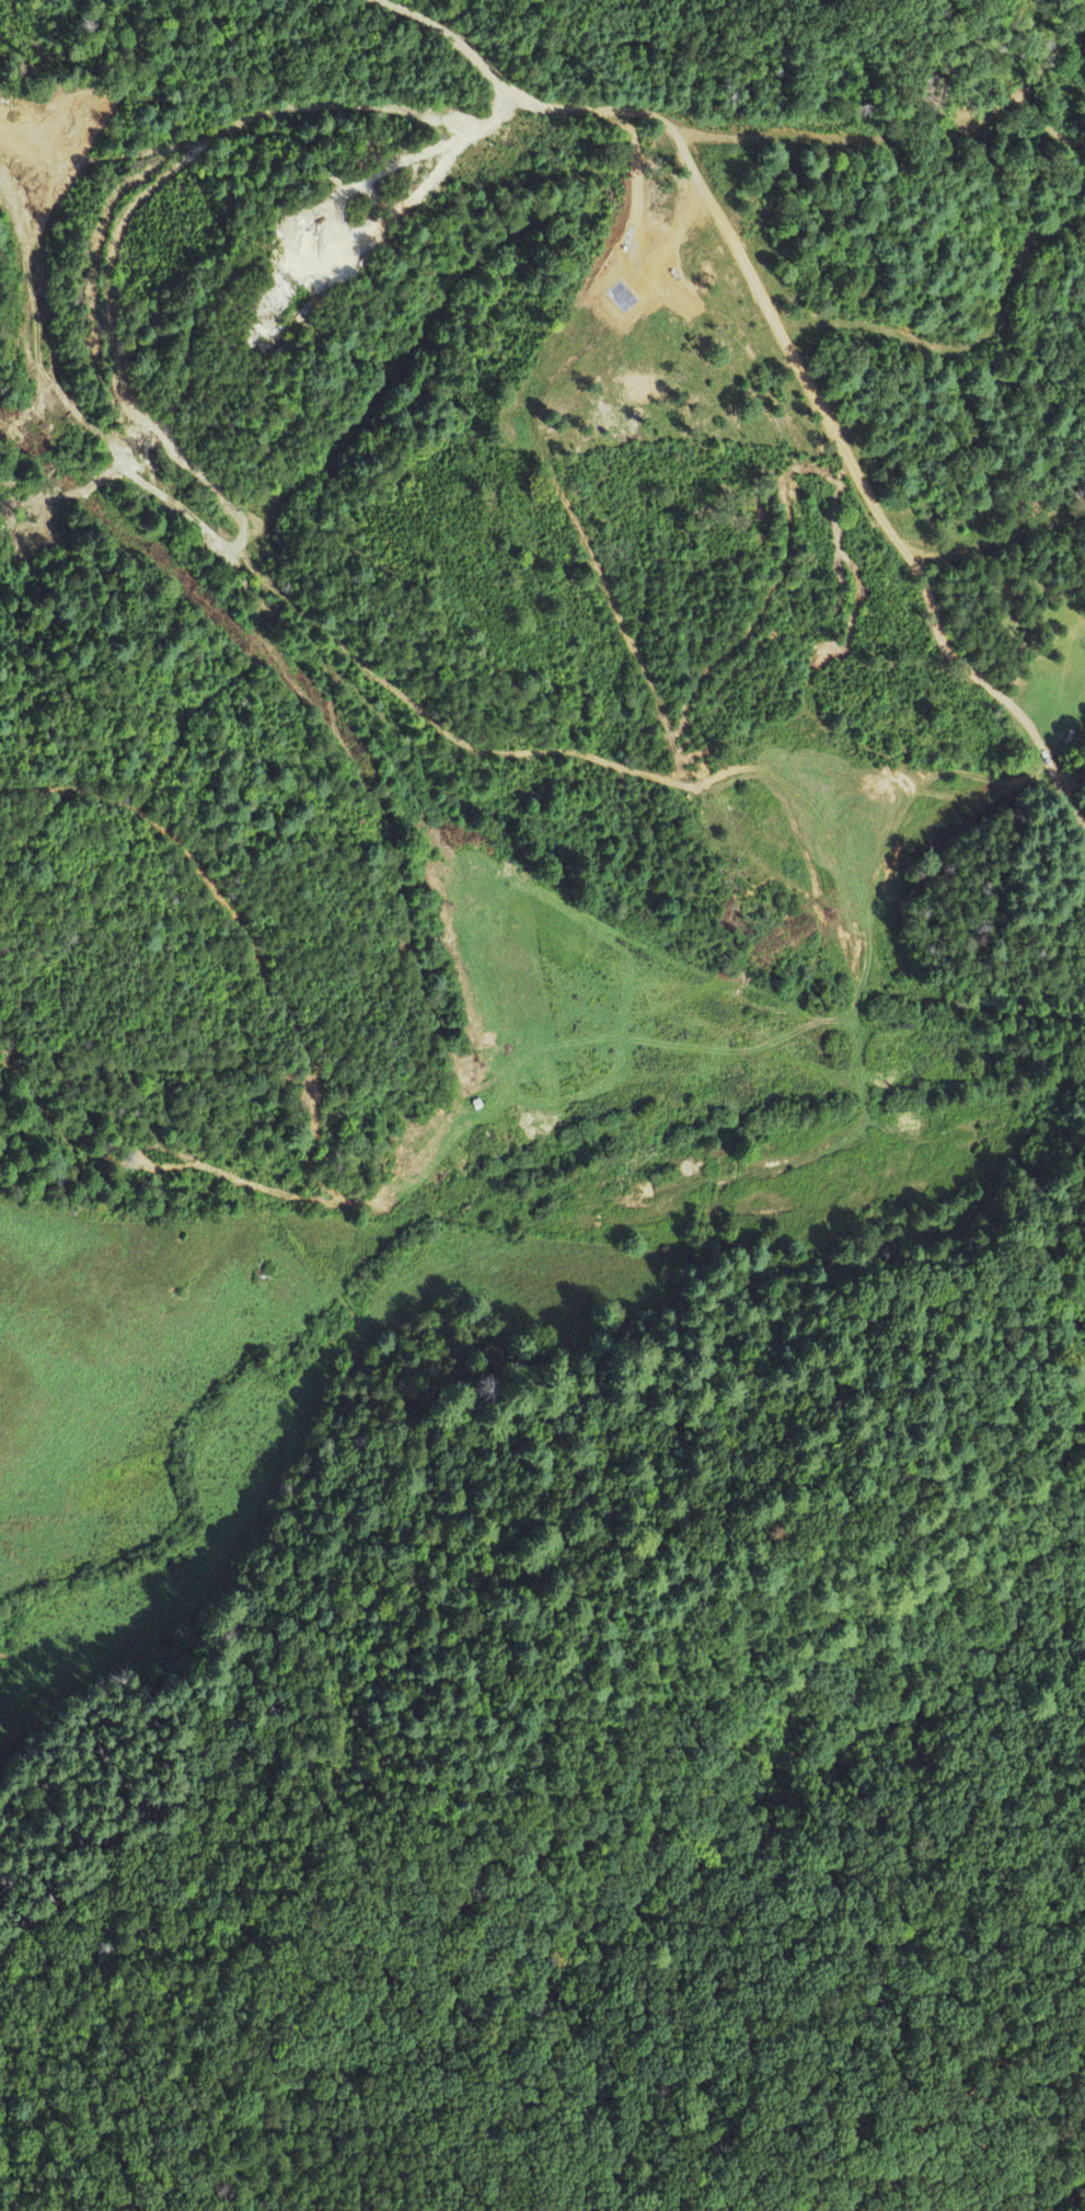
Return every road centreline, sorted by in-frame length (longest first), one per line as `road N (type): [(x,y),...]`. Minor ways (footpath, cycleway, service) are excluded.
road 1 (track): [(1047,839),(970,802),(874,790),(784,803),(587,810),(394,716),(239,546)]
road 2 (track): [(406,1239),(408,1198),(482,1084),(482,987),(239,546)]
road 3 (track): [(239,546),(138,476),(71,402),(36,212),(0,149)]

